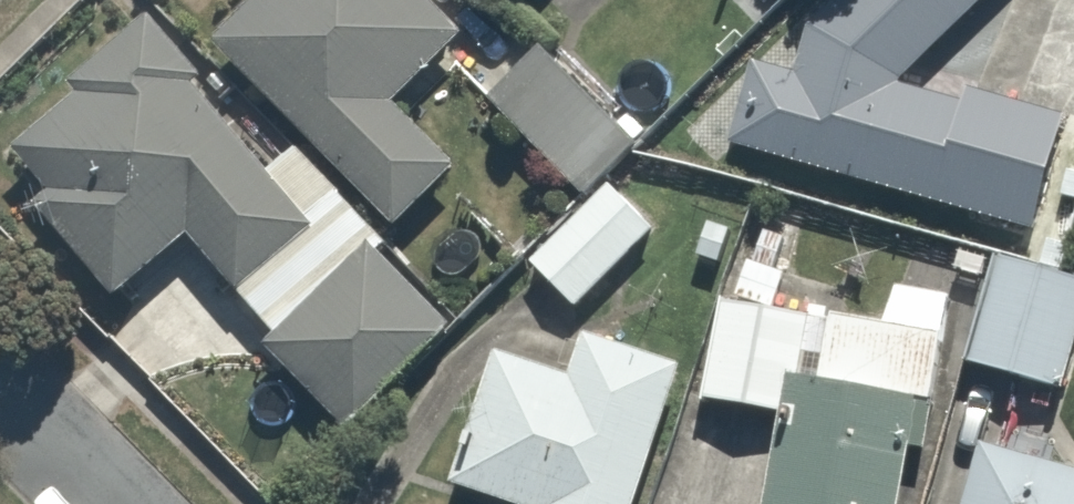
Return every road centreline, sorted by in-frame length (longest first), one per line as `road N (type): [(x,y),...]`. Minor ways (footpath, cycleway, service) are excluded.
road 1 (residential): [(0,397),(107,503)]

